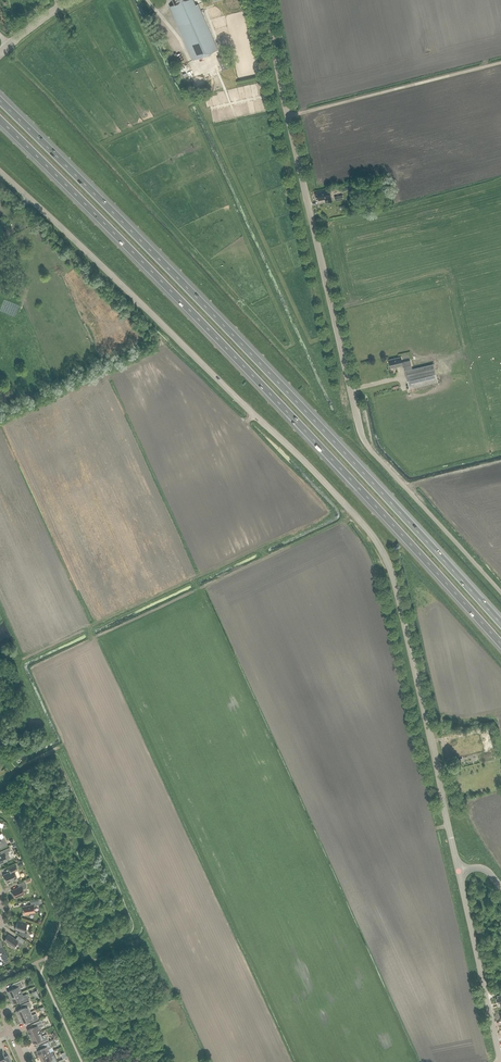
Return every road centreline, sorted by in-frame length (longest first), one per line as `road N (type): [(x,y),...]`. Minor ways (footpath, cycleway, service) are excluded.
road 1 (unclassified): [(459,872),(381,551),(294,453),(0,173)]
road 2 (motorway): [(0,120),(309,435),(500,647)]
road 3 (motorway): [(500,620),(0,101)]
road 4 (unclassified): [(500,592),(364,440),(265,0)]
road 5 (residential): [(500,1061),(459,872)]

